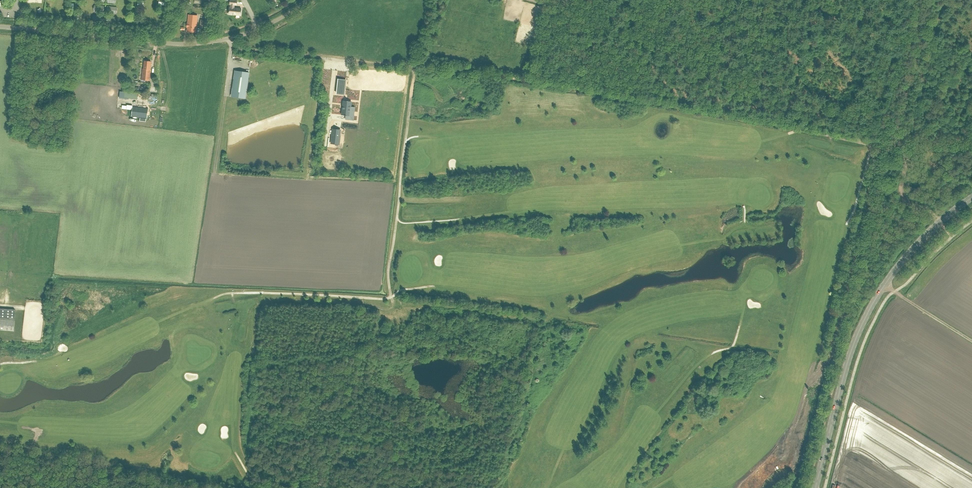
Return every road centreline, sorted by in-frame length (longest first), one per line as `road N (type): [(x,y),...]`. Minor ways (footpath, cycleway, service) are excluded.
road 1 (track): [(230,39),(252,51),(452,68),(872,144),(900,141)]
road 2 (track): [(413,65),(388,270),(393,305),(268,300),(250,352)]
road 3 (primary): [(815,487),(866,317),(912,250),(971,197)]
road 4 (unclassified): [(0,26),(180,44),(259,29)]
road 5 (track): [(931,0),(900,128),(901,186),(906,202),(941,222)]
road 6 (track): [(883,145),(824,363)]
road 7 (track): [(393,297),(250,293),(212,300)]

